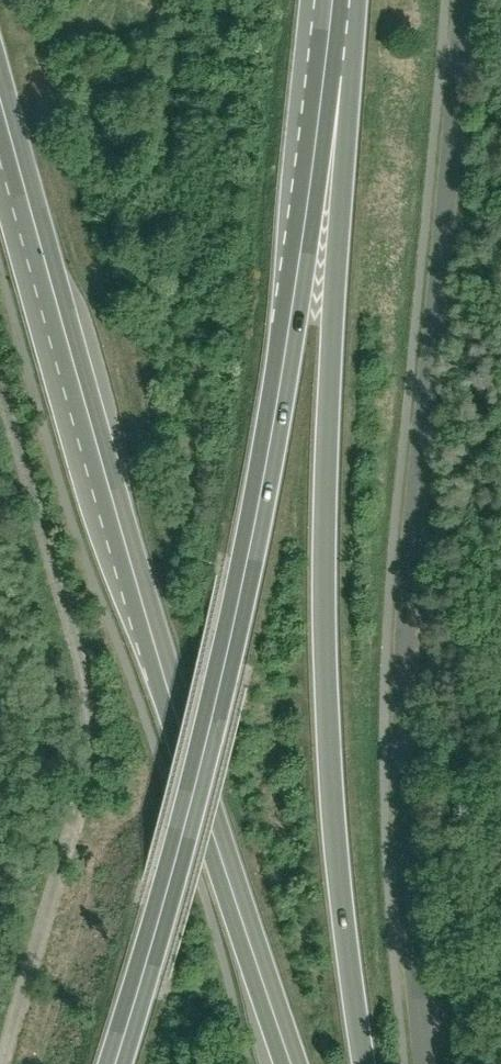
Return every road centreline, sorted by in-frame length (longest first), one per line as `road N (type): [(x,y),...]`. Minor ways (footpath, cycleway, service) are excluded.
road 1 (unclassified): [(424,1063),(399,653),(454,0)]
road 2 (primary): [(116,1063),(242,589),(292,318),(329,45)]
road 3 (primary): [(363,1063),(329,803),(319,614),(329,45)]
road 4 (primary): [(294,1063),(108,536),(0,122)]

